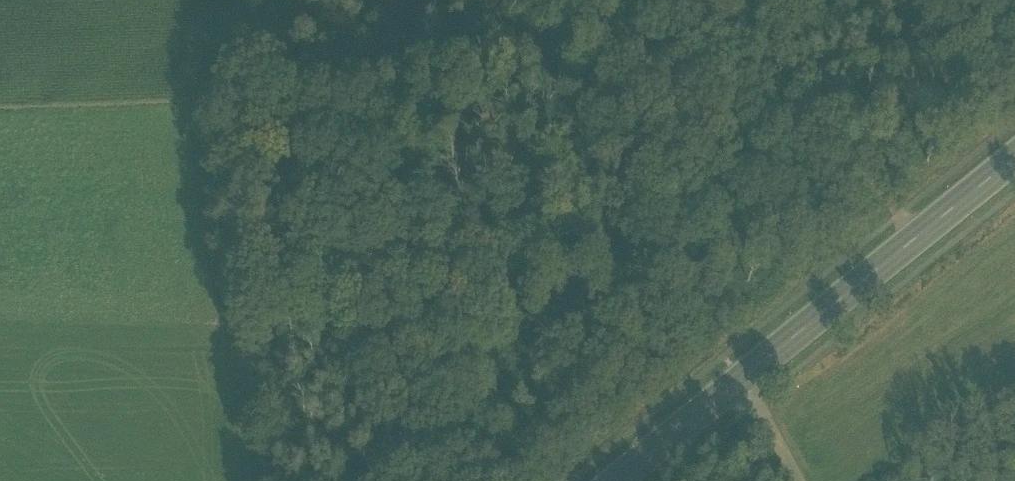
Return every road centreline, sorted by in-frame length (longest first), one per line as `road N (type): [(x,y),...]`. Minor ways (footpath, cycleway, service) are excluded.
road 1 (track): [(224,319),(406,328),(462,323),(477,339),(514,446),(539,480)]
road 2 (secondary): [(1014,158),(743,379)]
road 3 (track): [(758,0),(918,237)]
road 4 (secondary): [(743,379),(618,480)]

